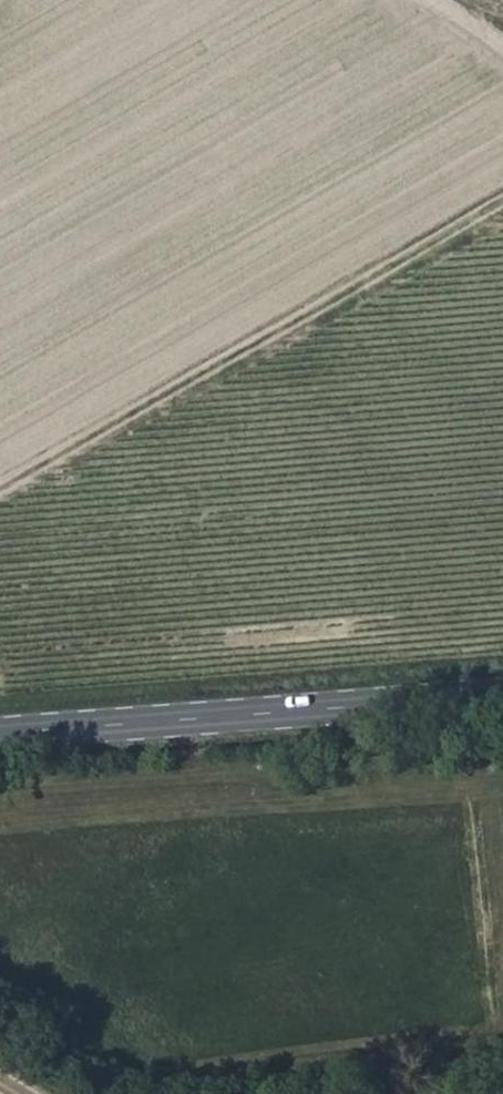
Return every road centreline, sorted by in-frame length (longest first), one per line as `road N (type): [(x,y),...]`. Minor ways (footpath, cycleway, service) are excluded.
road 1 (track): [(0,477),(502,205)]
road 2 (secondary): [(0,731),(502,692)]

